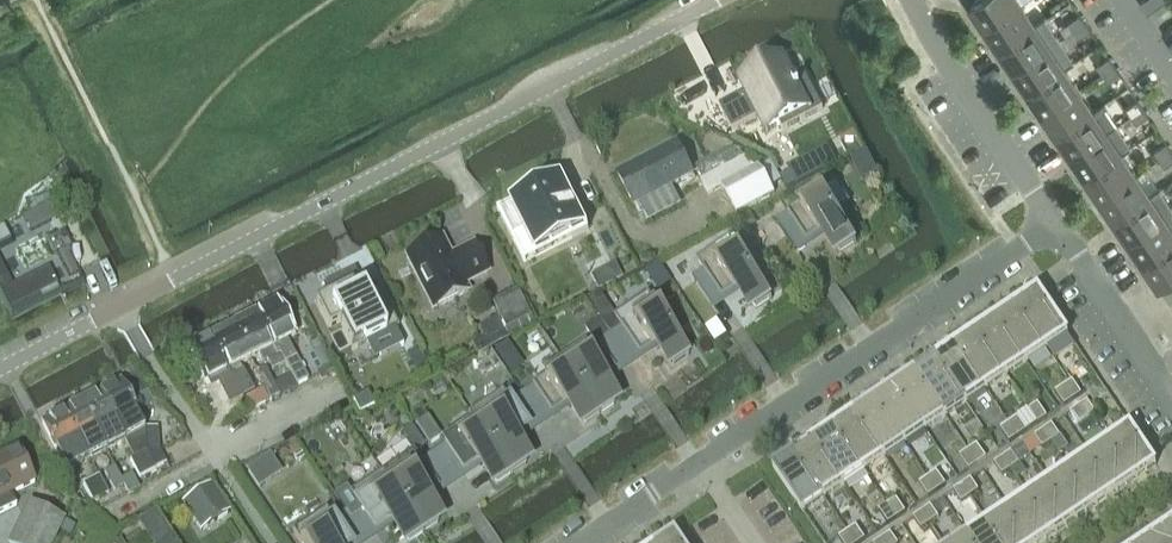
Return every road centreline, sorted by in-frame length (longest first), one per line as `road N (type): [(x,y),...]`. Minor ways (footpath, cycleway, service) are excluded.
road 1 (residential): [(0,367),(717,0)]
road 2 (residential): [(1051,225),(579,542)]
road 3 (residential): [(1051,225),(914,0)]
road 4 (residential): [(1051,225),(1171,401)]

